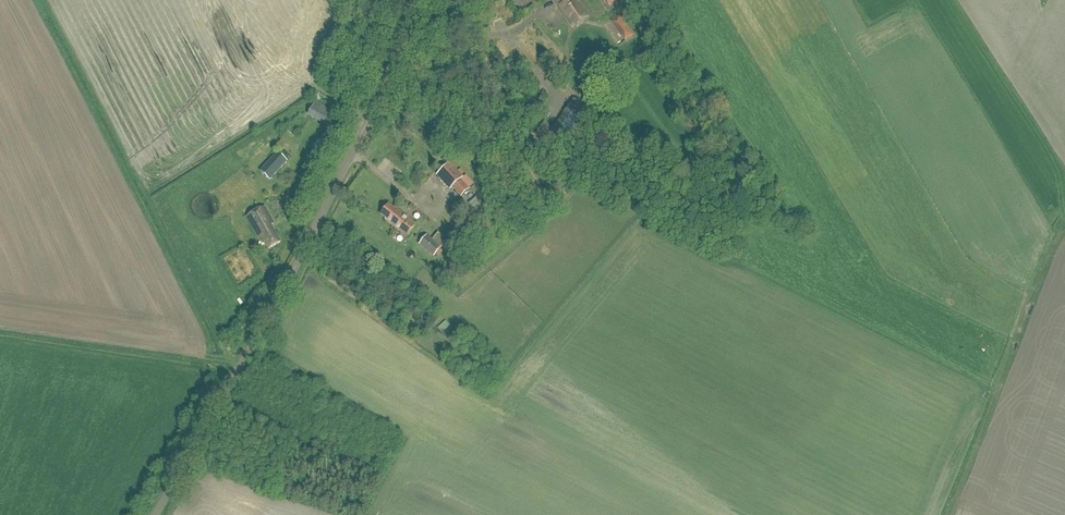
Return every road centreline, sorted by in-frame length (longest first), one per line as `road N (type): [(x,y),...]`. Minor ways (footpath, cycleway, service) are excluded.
road 1 (unclassified): [(153,514),(320,215),(407,0)]
road 2 (track): [(949,514),(1064,215)]

